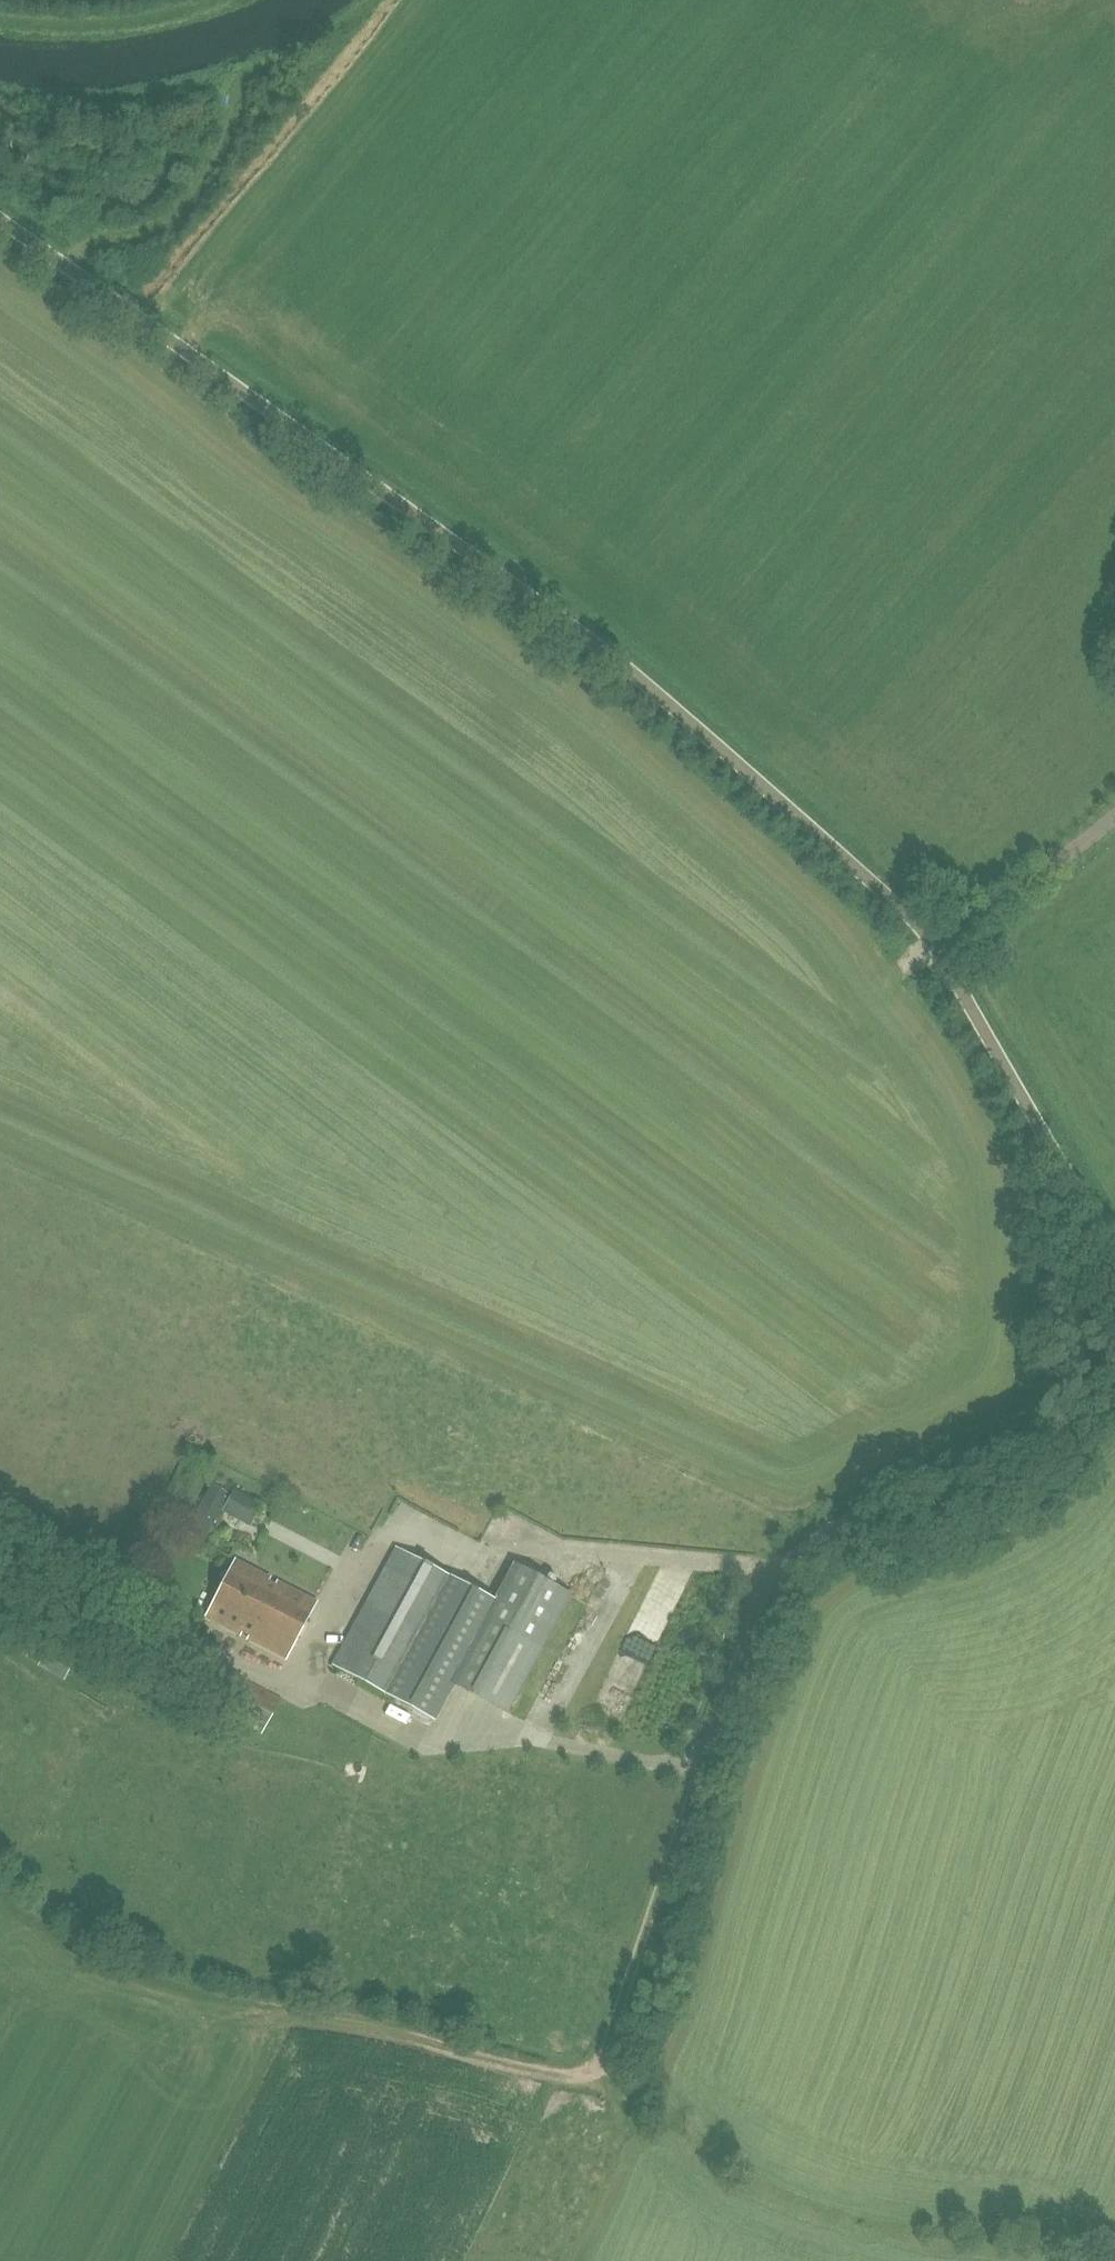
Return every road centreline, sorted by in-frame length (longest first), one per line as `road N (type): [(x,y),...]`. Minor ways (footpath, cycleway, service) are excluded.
road 1 (unclassified): [(1114,1244),(939,955),(882,893),(655,698),(0,224)]
road 2 (track): [(427,2038),(559,2077),(599,2060),(766,1588),(849,1521),(1114,1391)]
road 3 (track): [(698,1769),(536,1741),(426,1742),(286,1677),(169,1648),(0,1565)]
road 4 (track): [(939,955),(1114,817)]

